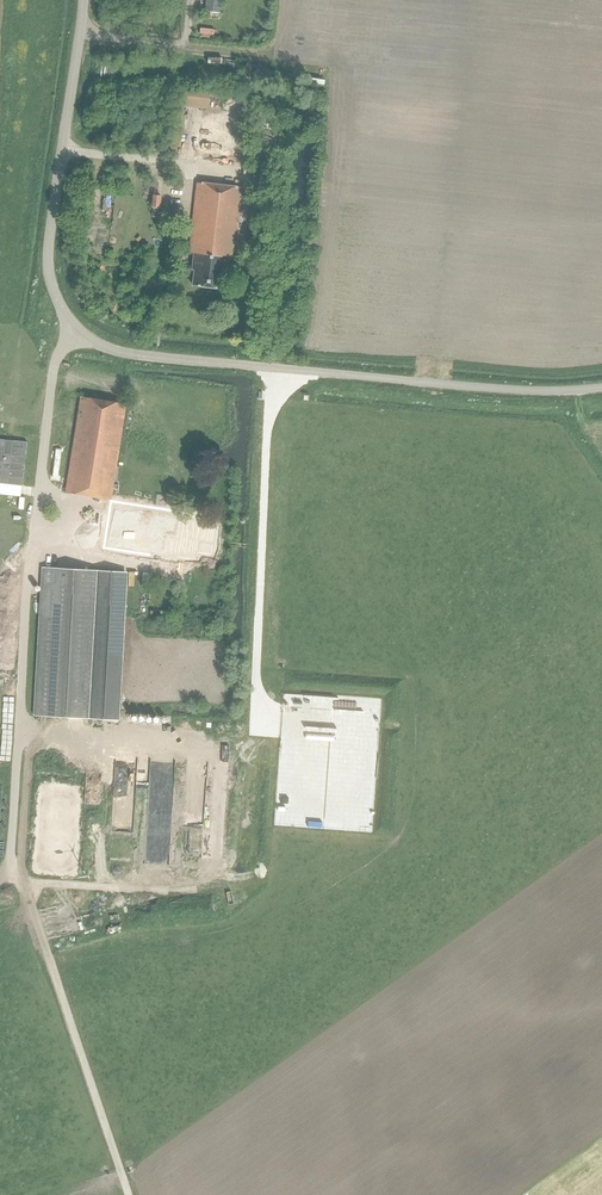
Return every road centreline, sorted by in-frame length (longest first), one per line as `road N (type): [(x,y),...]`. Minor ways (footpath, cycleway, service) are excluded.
road 1 (unclassified): [(601,388),(509,390),(236,365),(127,353),(85,335),(58,304),(47,253),(82,0)]
road 2 (track): [(128,1194),(25,883),(5,873)]
road 3 (track): [(227,888),(25,883)]

